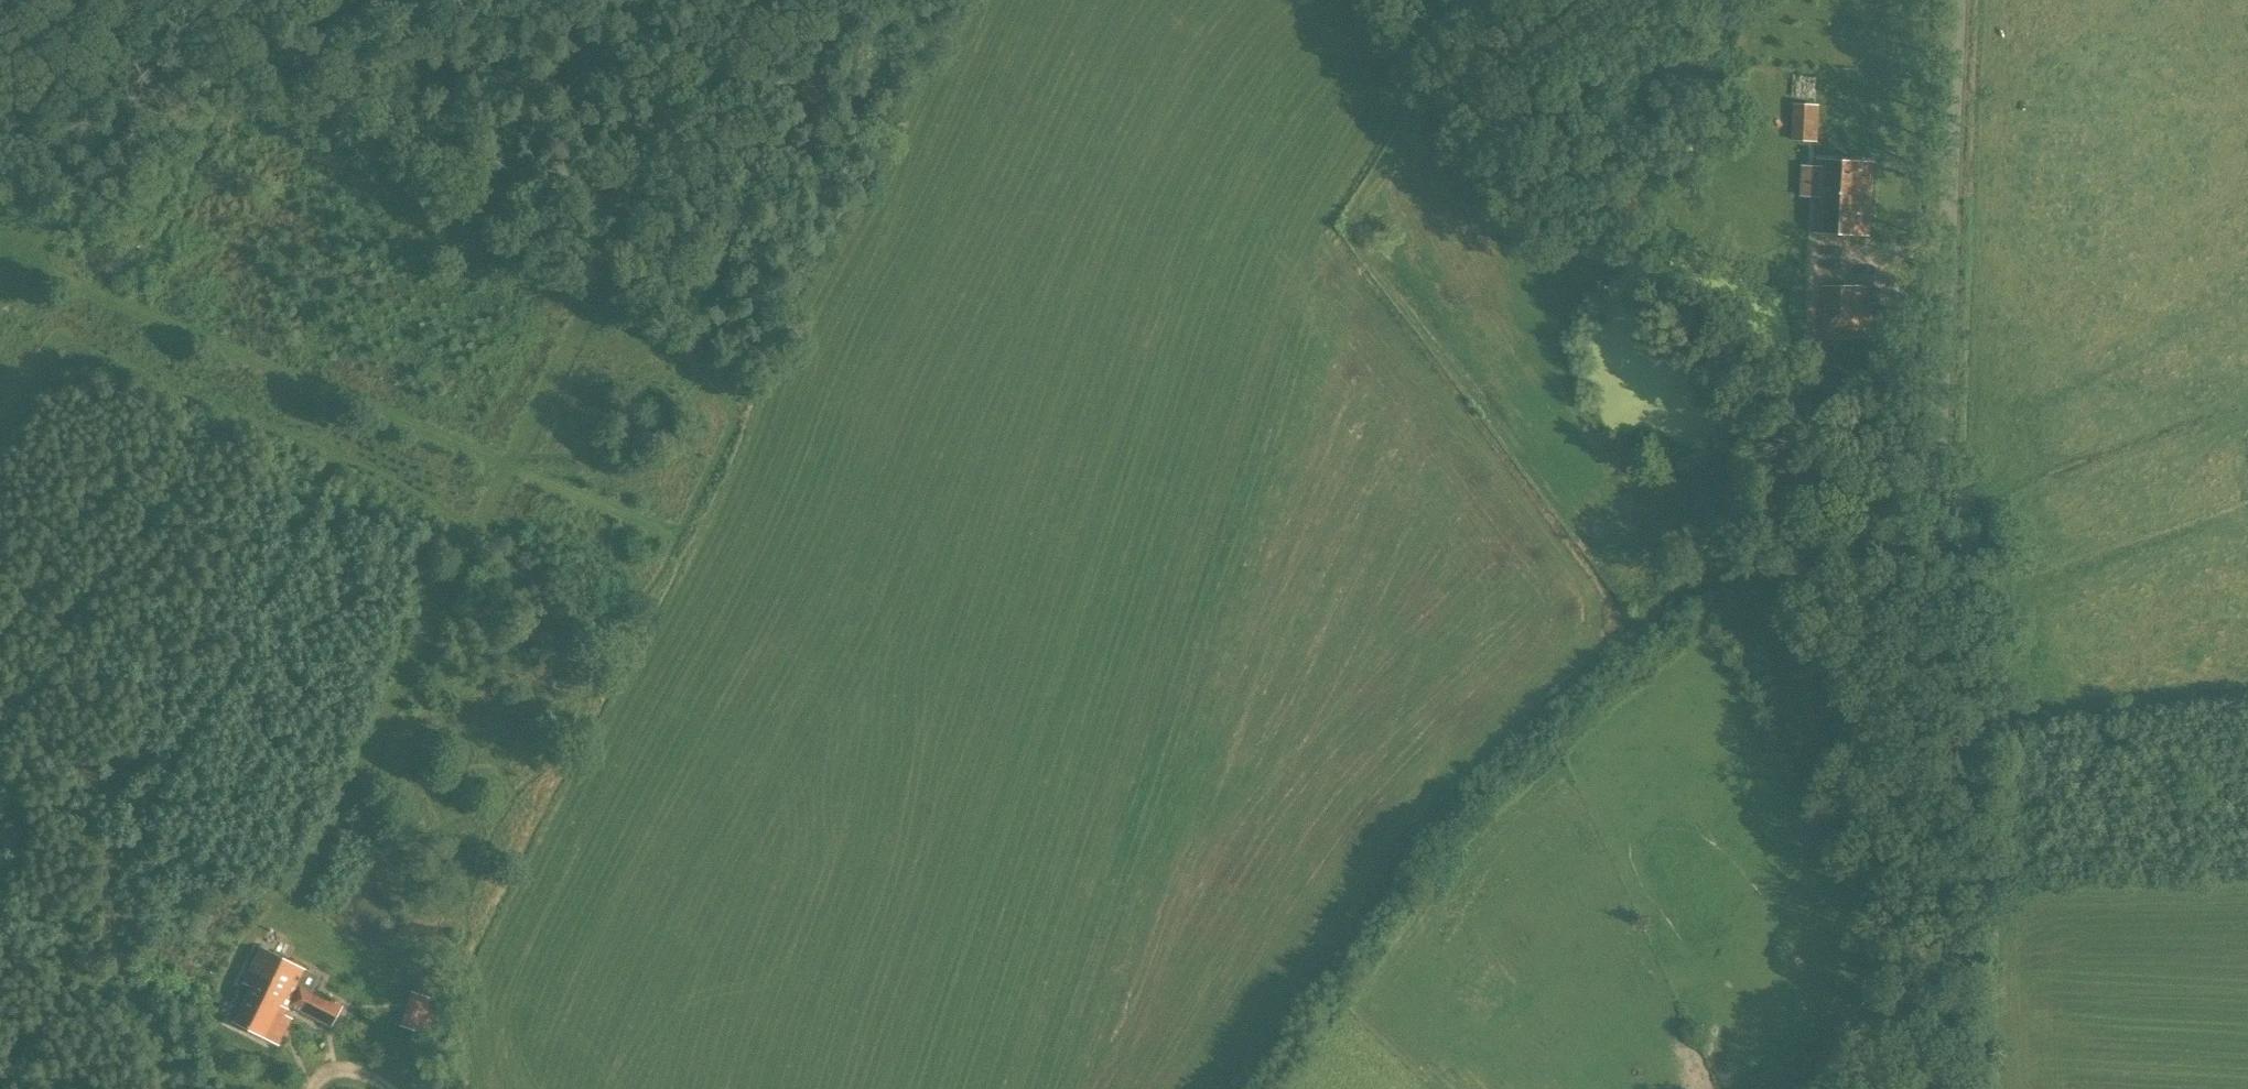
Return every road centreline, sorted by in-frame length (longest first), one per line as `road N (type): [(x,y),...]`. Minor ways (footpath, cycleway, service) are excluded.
road 1 (tertiary): [(1930,1088),(1923,869),(1957,0)]

